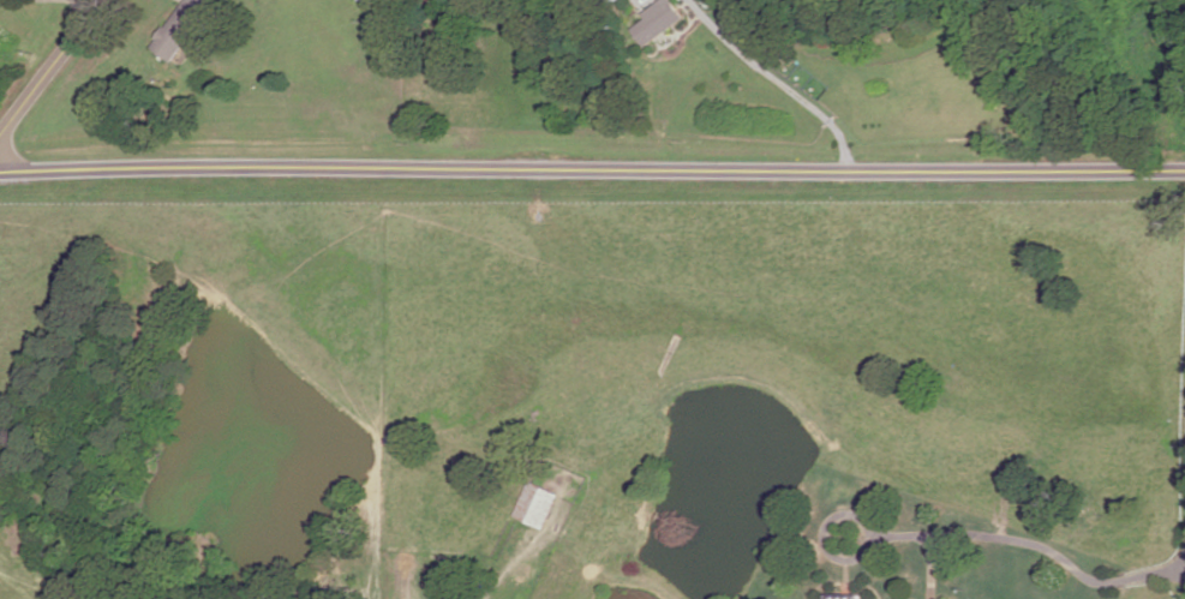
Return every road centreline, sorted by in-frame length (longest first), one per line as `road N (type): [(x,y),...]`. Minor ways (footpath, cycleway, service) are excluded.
road 1 (residential): [(0,173),(1184,172)]
road 2 (tertiary): [(0,144),(108,0)]

